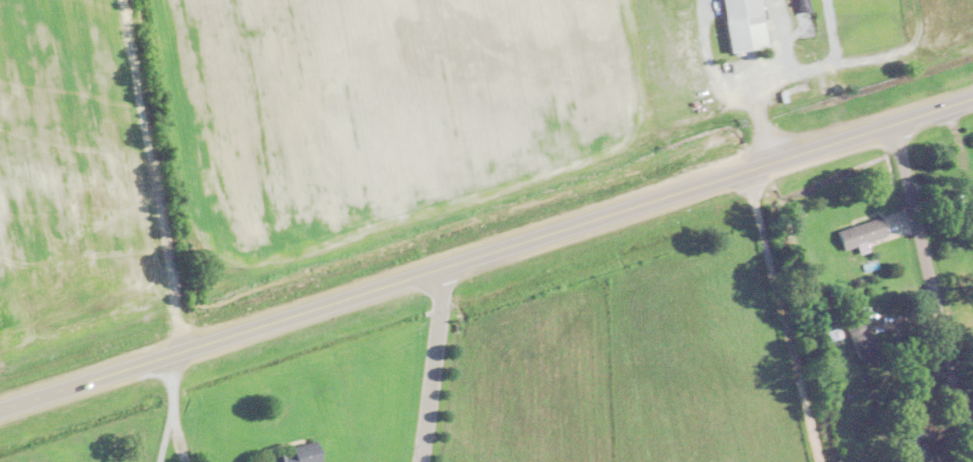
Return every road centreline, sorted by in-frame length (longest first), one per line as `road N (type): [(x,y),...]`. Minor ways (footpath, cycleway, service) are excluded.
road 1 (trunk): [(0,410),(972,96)]
road 2 (residential): [(895,119),(922,263),(958,397),(972,414)]
road 3 (residential): [(446,266),(422,461)]

